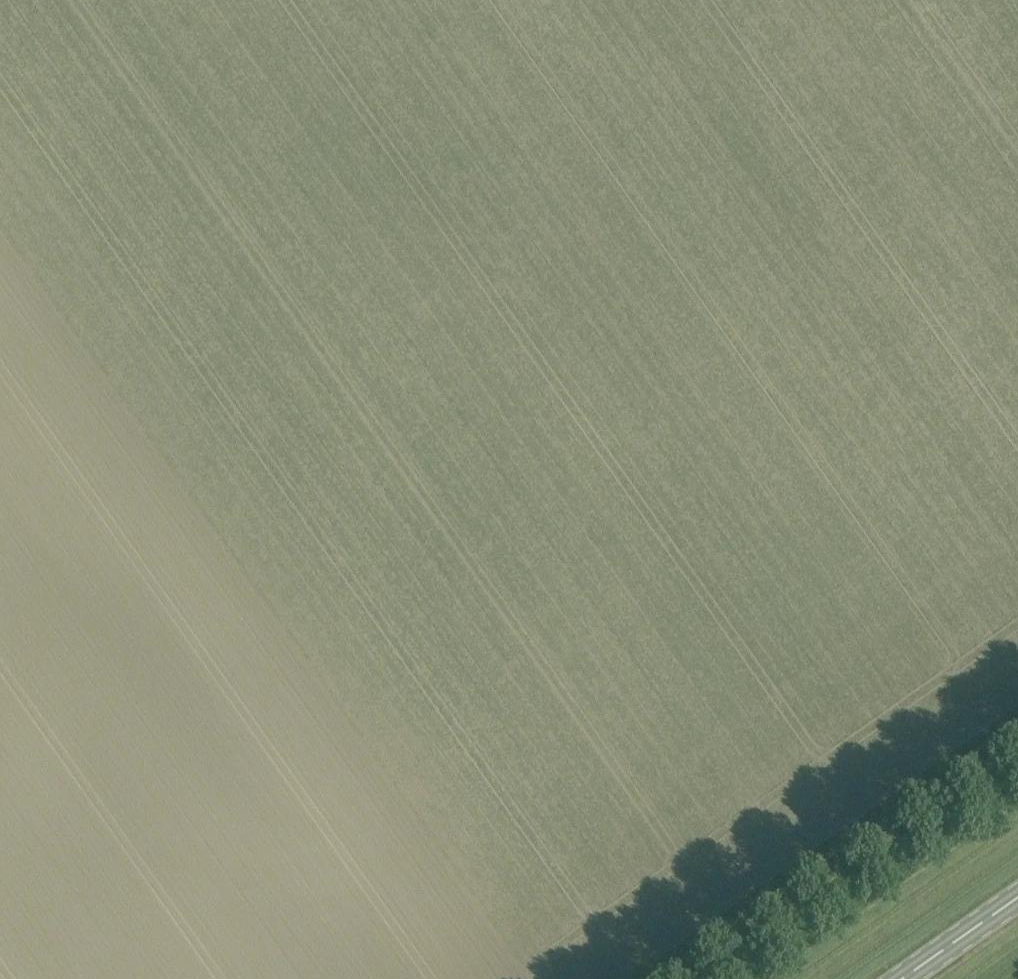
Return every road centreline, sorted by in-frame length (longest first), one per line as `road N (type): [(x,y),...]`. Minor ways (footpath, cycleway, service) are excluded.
road 1 (secondary): [(904,978),(1017,899)]

